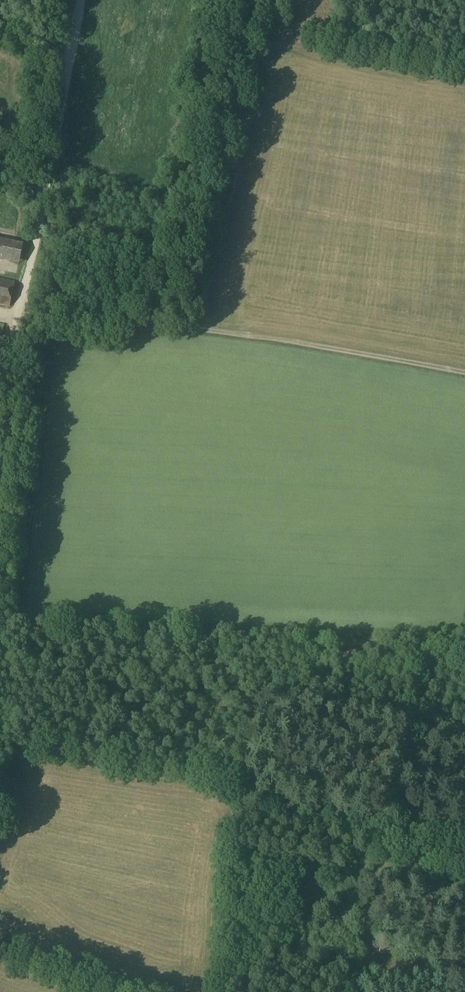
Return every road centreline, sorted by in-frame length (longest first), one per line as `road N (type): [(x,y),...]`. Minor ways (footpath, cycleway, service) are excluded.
road 1 (track): [(78,0),(17,306),(0,483)]
road 2 (track): [(17,306),(74,322),(201,330),(464,374)]
road 3 (track): [(464,837),(317,807)]

